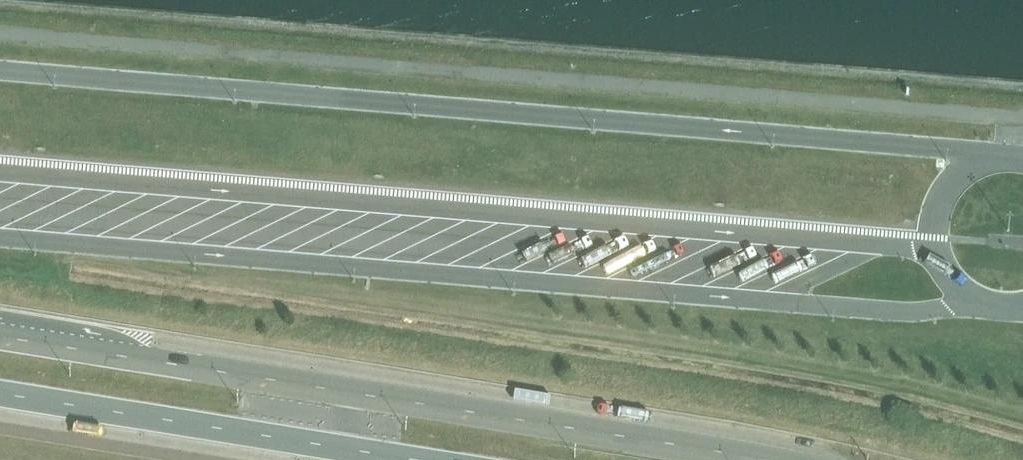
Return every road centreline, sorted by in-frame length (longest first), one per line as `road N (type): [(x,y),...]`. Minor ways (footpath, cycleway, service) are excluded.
road 1 (primary): [(740,459),(0,337)]
road 2 (primary): [(0,398),(379,459)]

